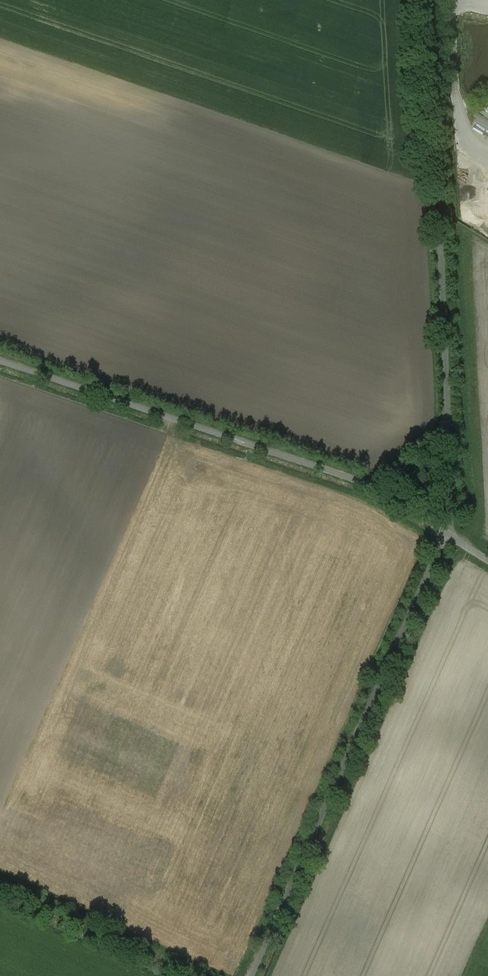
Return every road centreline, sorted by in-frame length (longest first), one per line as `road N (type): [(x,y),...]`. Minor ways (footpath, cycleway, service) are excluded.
road 1 (unclassified): [(428,0),(451,498),(446,533)]
road 2 (unclassified): [(446,533),(252,975)]
road 3 (unclassified): [(0,361),(361,482),(446,533)]

